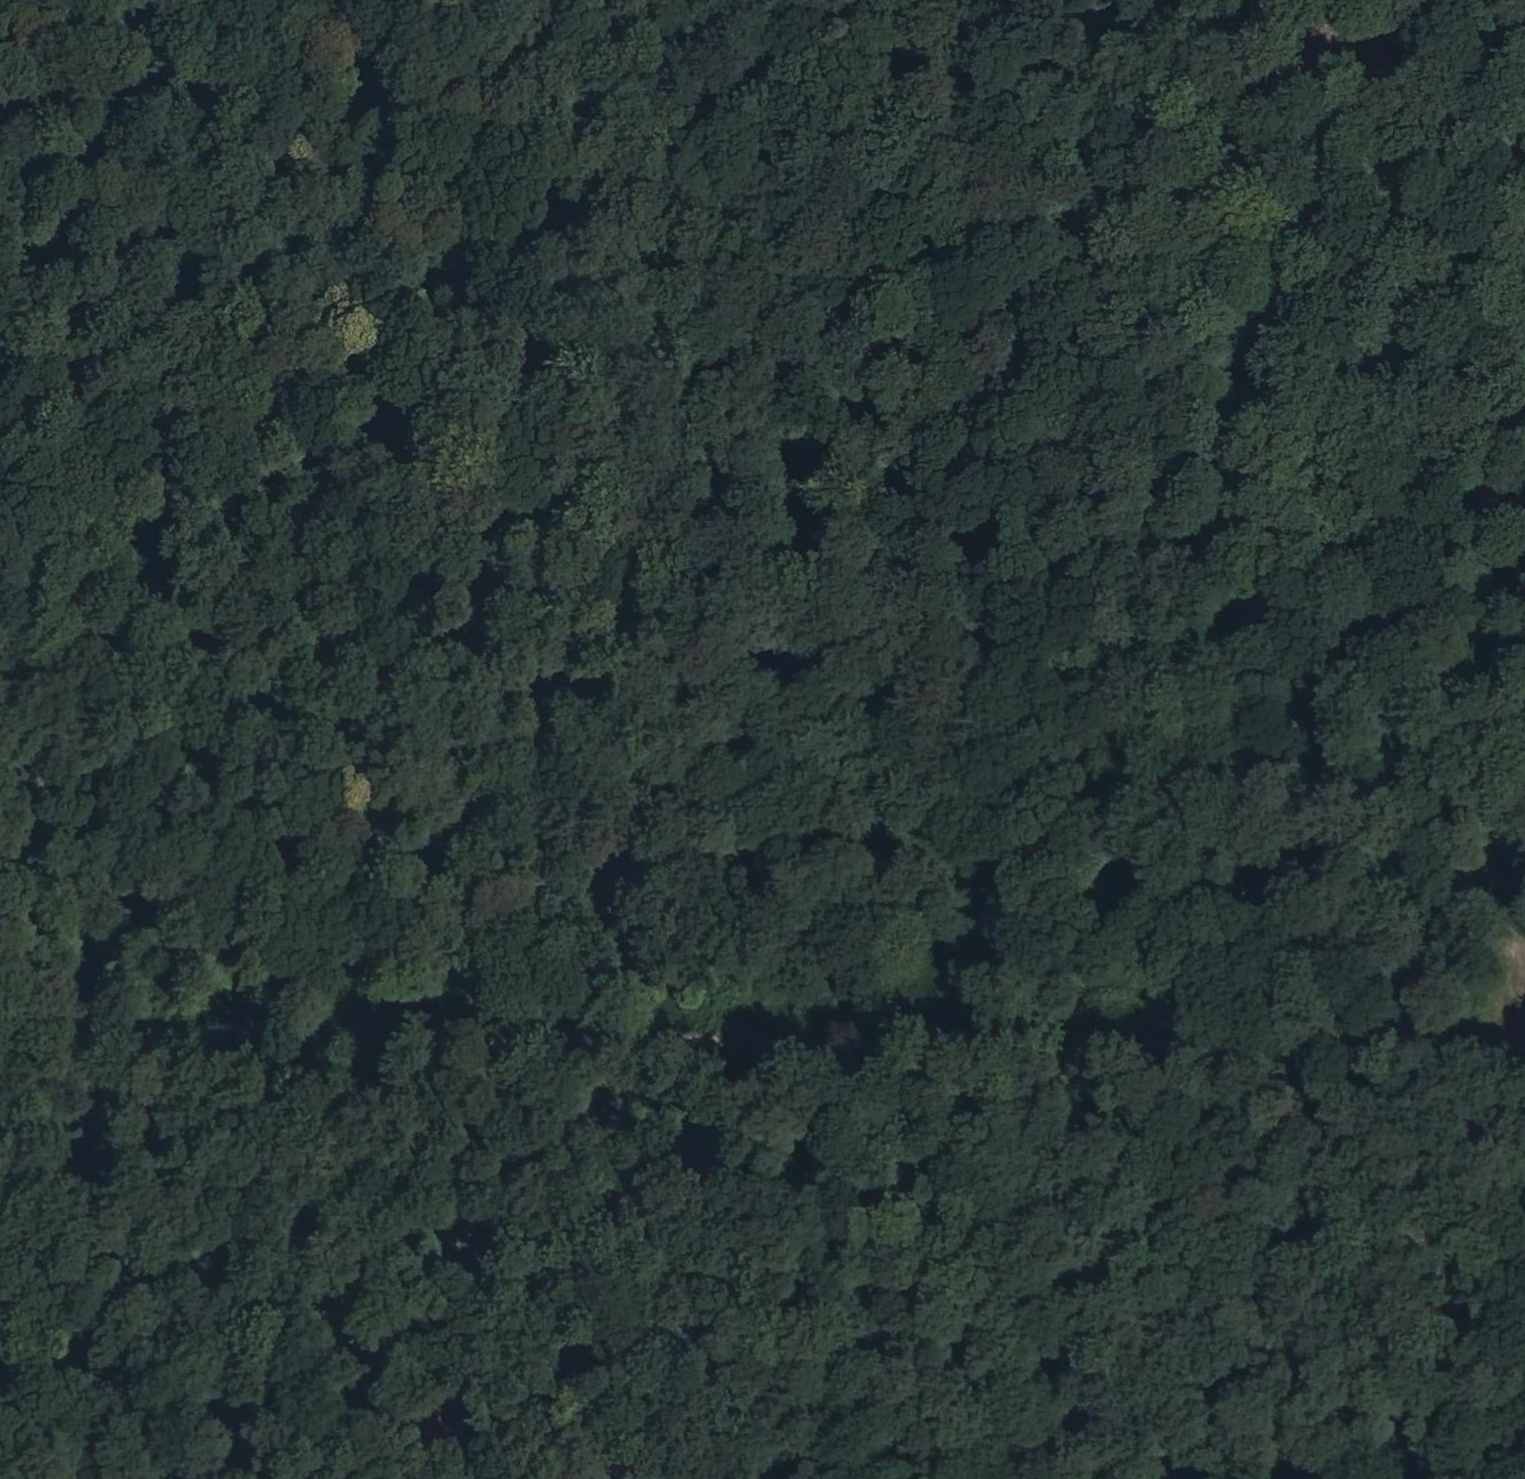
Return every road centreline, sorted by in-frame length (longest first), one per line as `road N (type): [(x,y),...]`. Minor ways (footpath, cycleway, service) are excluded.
road 1 (track): [(0,1039),(1008,1043)]
road 2 (track): [(1008,1043),(1524,1046)]

